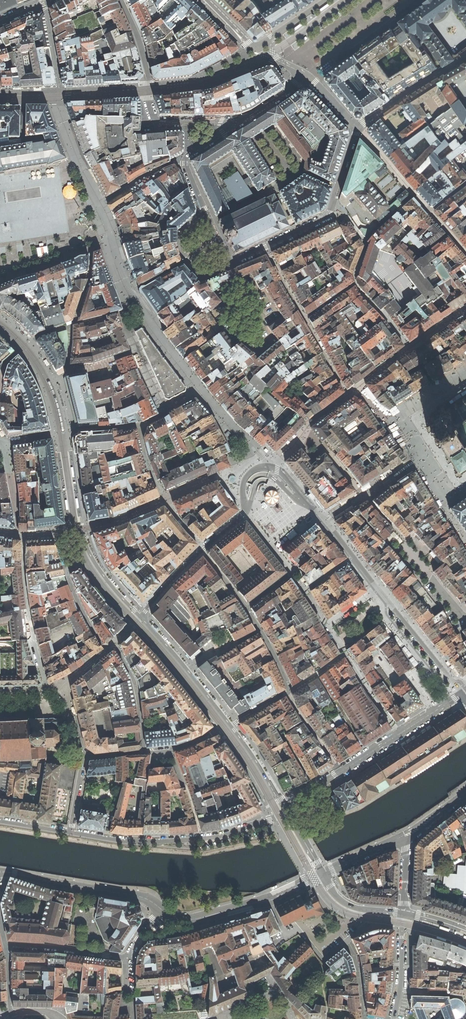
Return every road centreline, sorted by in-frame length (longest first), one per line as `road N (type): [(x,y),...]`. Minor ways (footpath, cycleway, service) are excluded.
road 1 (residential): [(461,695),(274,468),(249,473),(245,516),(140,617)]
road 2 (residential): [(248,119),(187,158),(229,266),(328,217),(359,129)]
road 3 (residential): [(71,832),(131,842),(202,838),(288,814)]
road 4 (residential): [(248,119),(157,122),(121,0)]
road 5 (residential): [(461,695),(285,808)]
road 6 (tertiary): [(164,911),(143,897),(0,872)]
road 7 (residential): [(465,57),(359,129)]
road 8 (unclassified): [(129,958),(6,946)]

